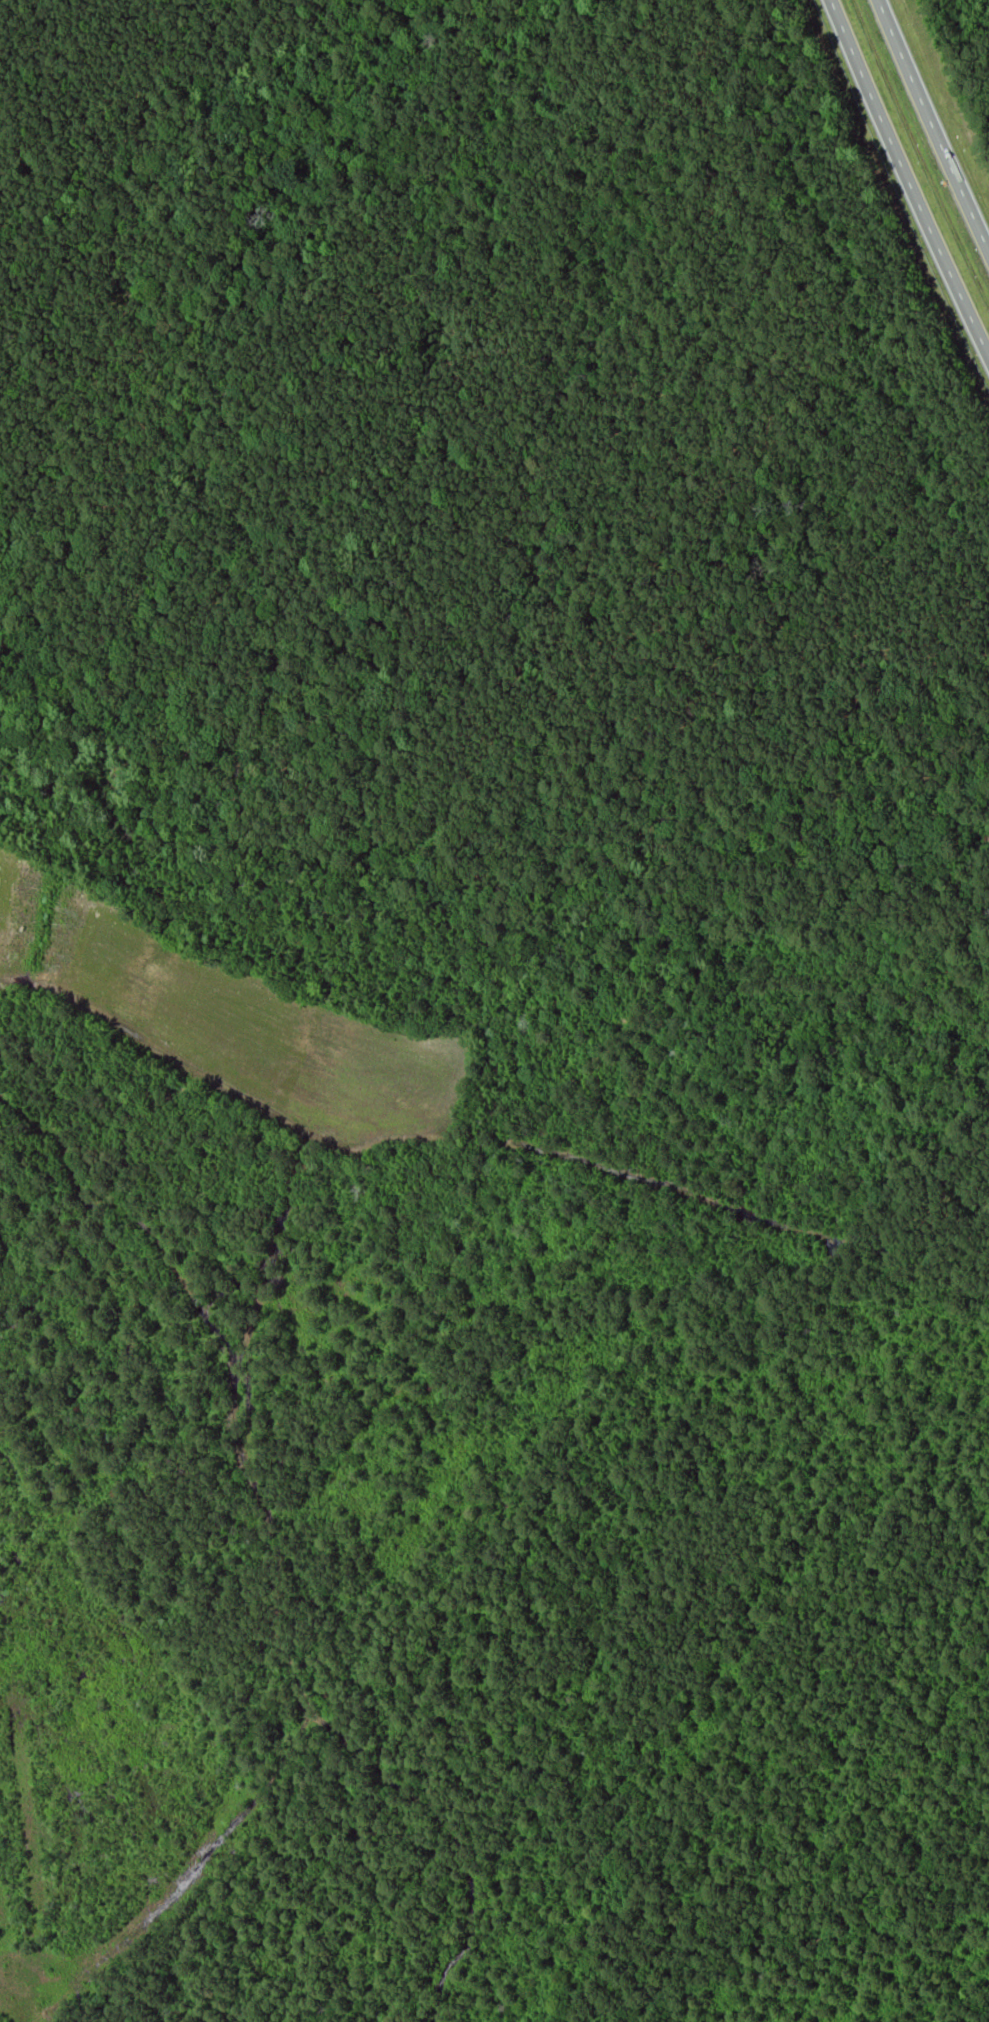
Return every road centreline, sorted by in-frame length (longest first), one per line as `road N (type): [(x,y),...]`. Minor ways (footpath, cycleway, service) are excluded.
road 1 (motorway): [(830,0),(988,351)]
road 2 (motorway): [(988,253),(877,0)]

